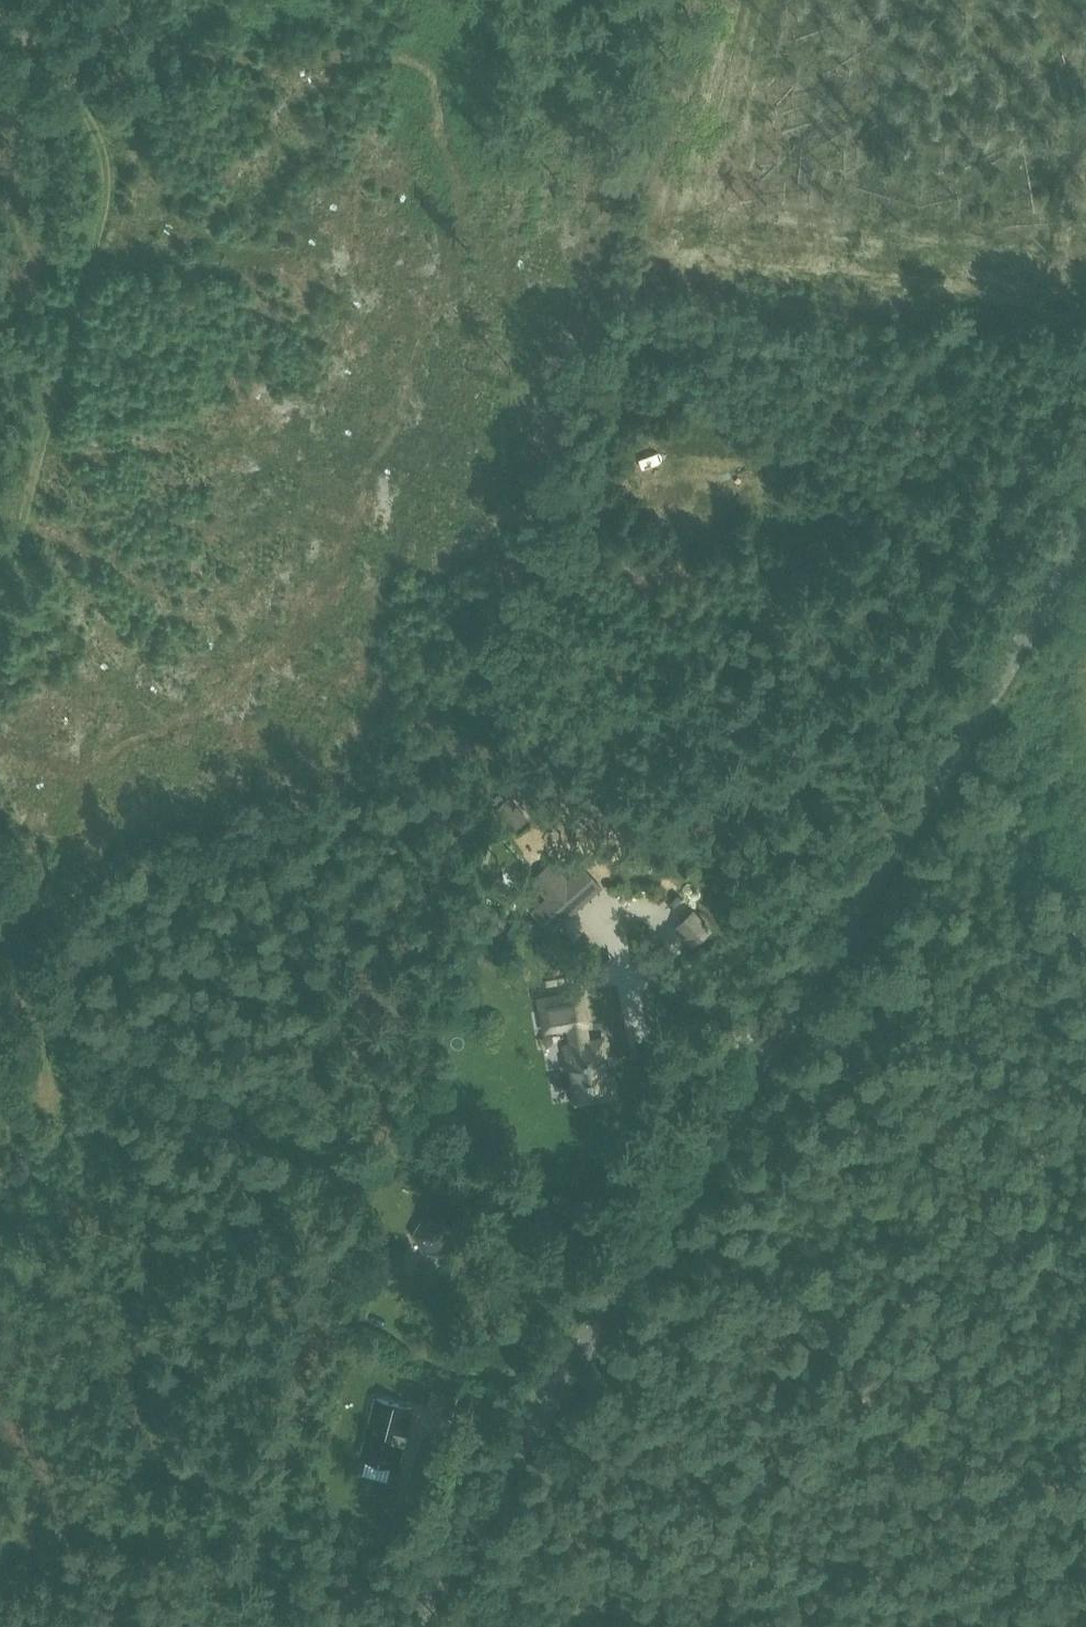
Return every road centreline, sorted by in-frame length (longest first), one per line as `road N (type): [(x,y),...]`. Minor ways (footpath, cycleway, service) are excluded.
road 1 (tertiary): [(417,1626),(1085,541)]

